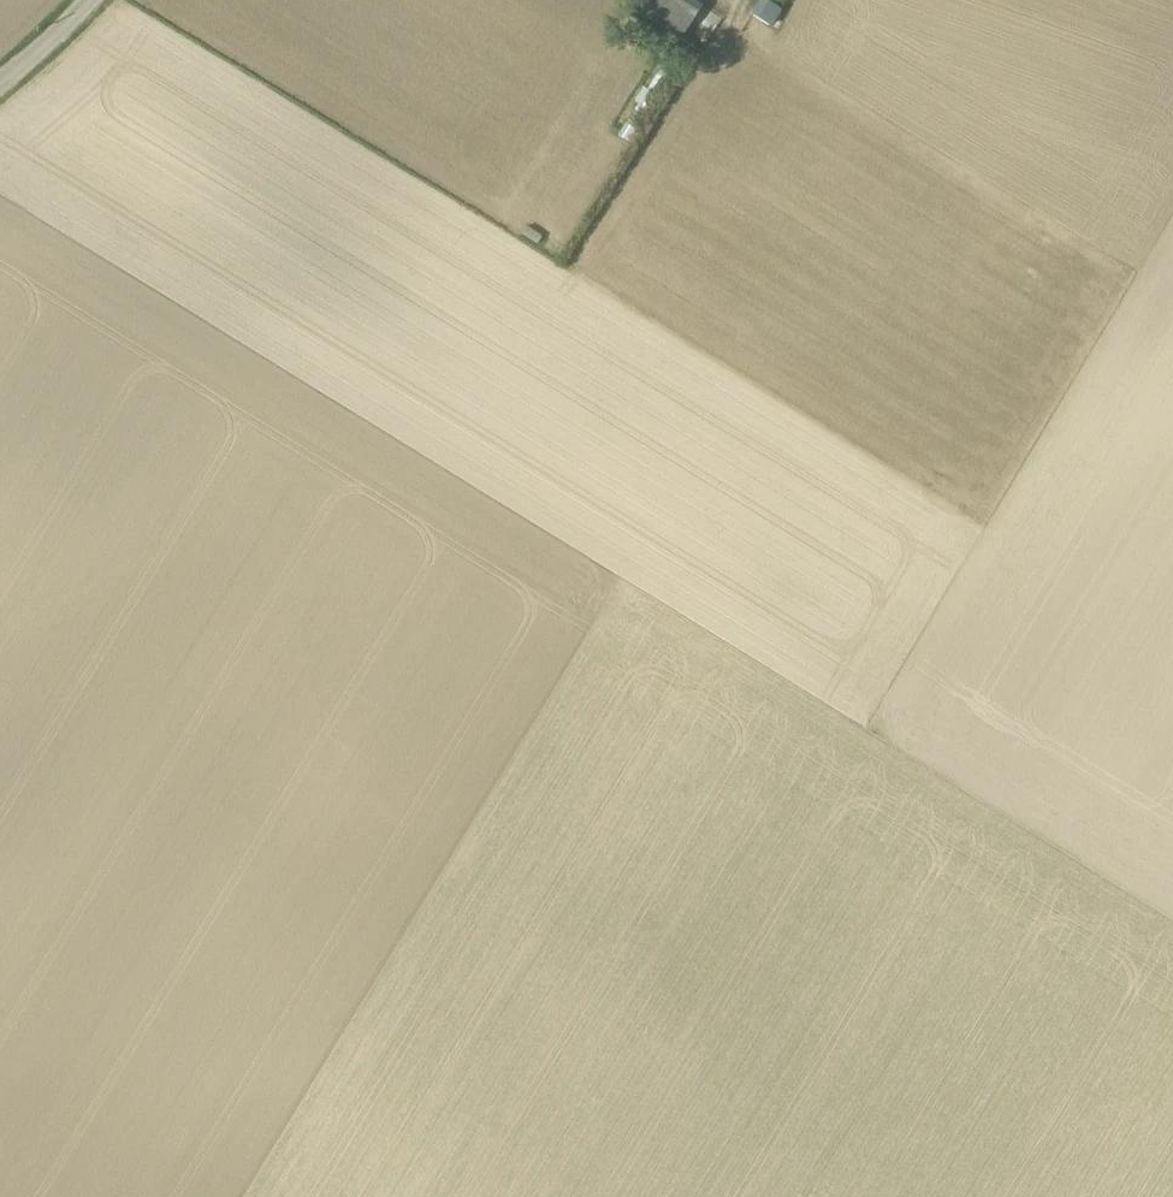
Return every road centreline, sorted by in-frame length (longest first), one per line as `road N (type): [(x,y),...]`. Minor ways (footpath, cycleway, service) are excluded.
road 1 (unclassified): [(88,0),(0,84)]

